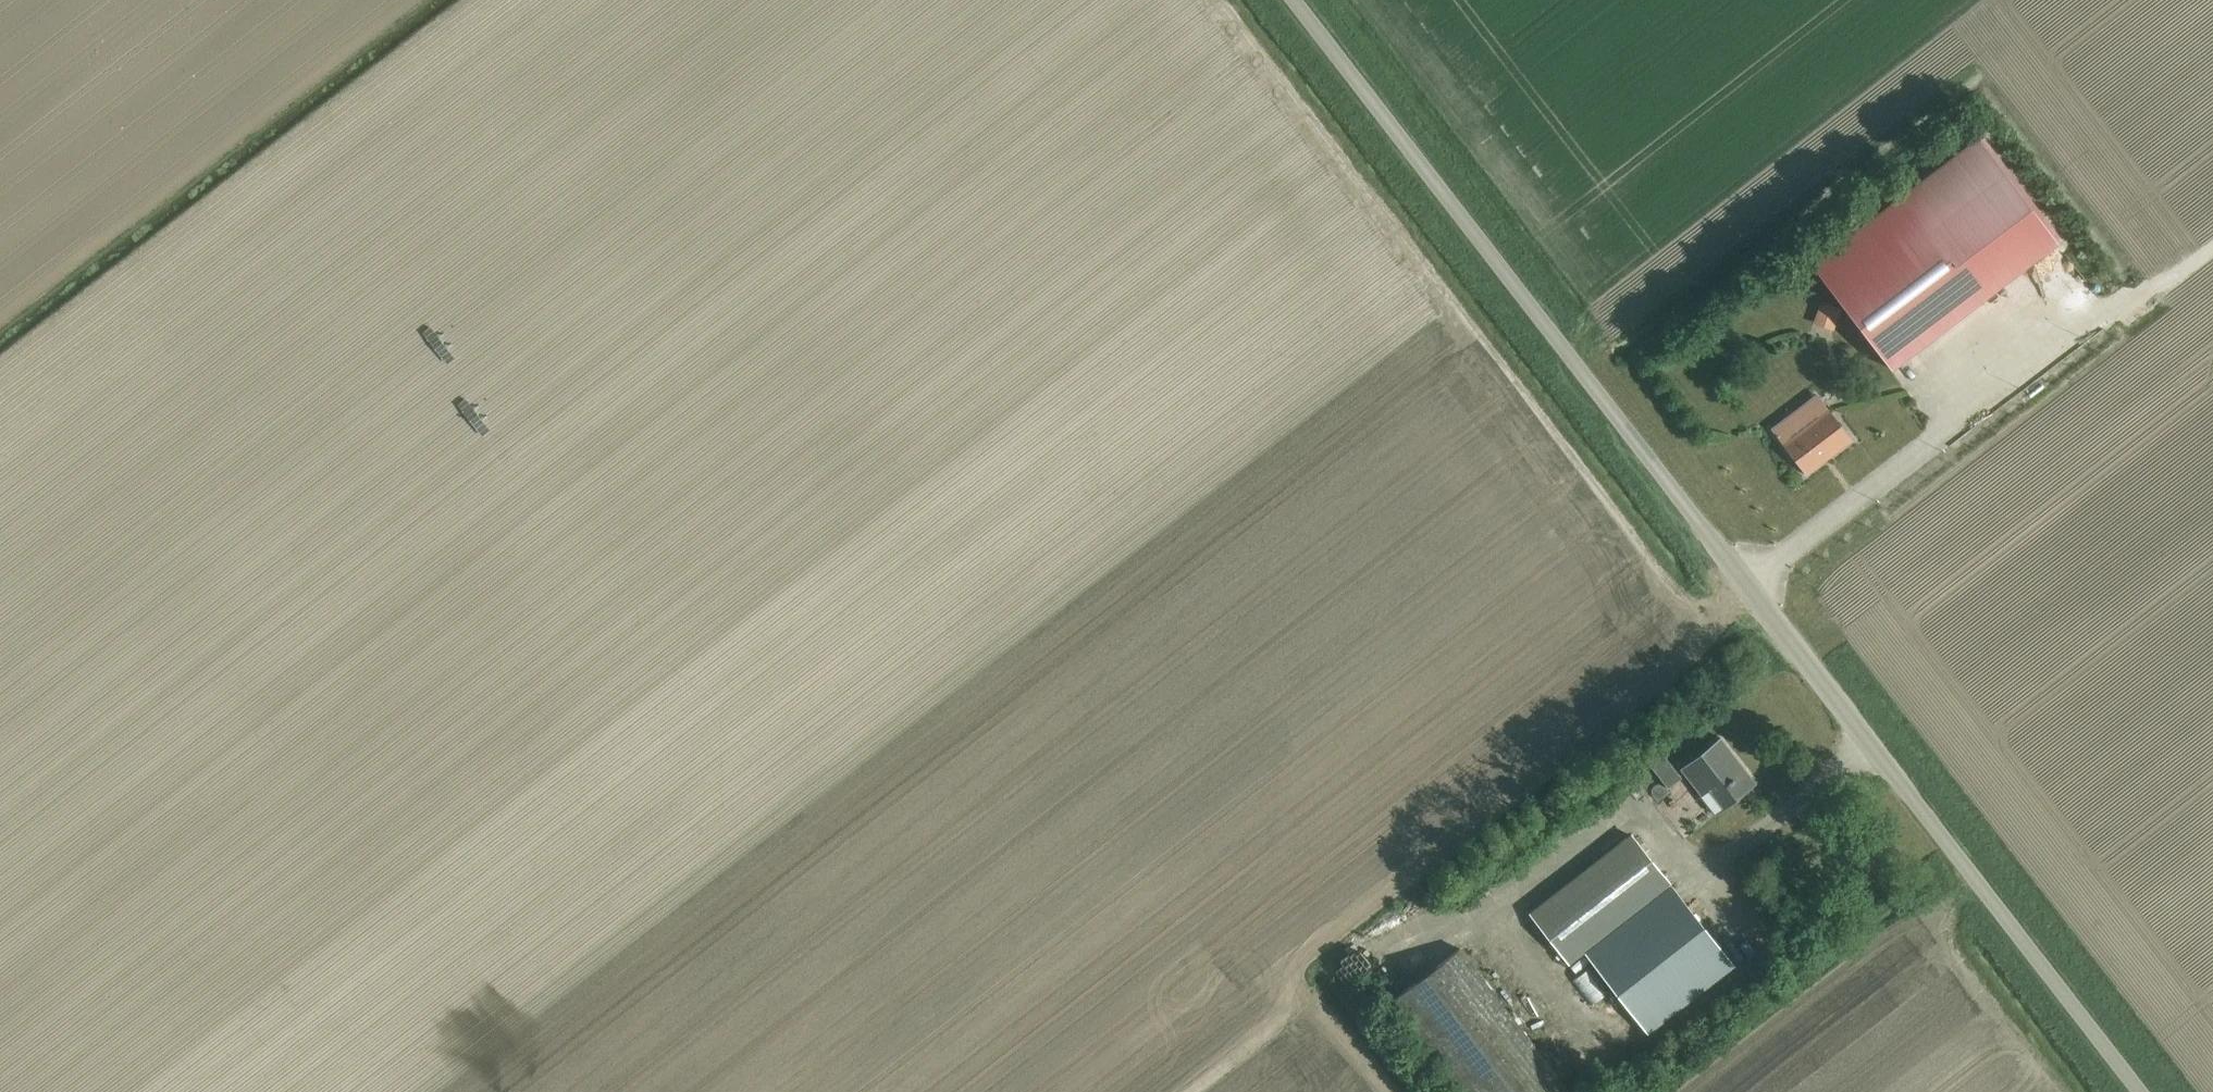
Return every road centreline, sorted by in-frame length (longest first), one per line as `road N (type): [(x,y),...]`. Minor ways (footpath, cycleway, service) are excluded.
road 1 (unclassified): [(2109,1091),(1278,0)]

